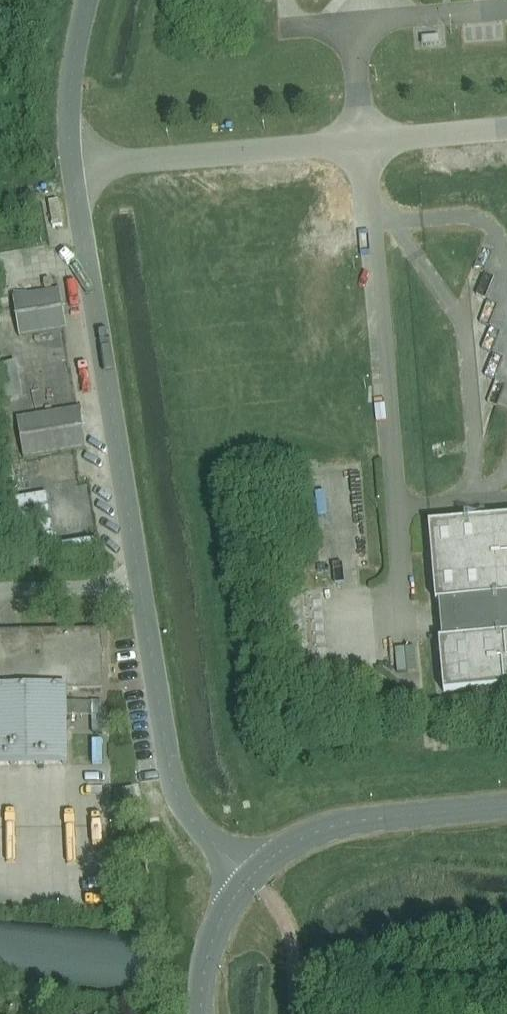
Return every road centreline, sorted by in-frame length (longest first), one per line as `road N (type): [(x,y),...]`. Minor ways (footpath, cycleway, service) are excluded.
road 1 (unclassified): [(201,1013),(206,962),(227,908),(271,858),(345,823),(506,805)]

